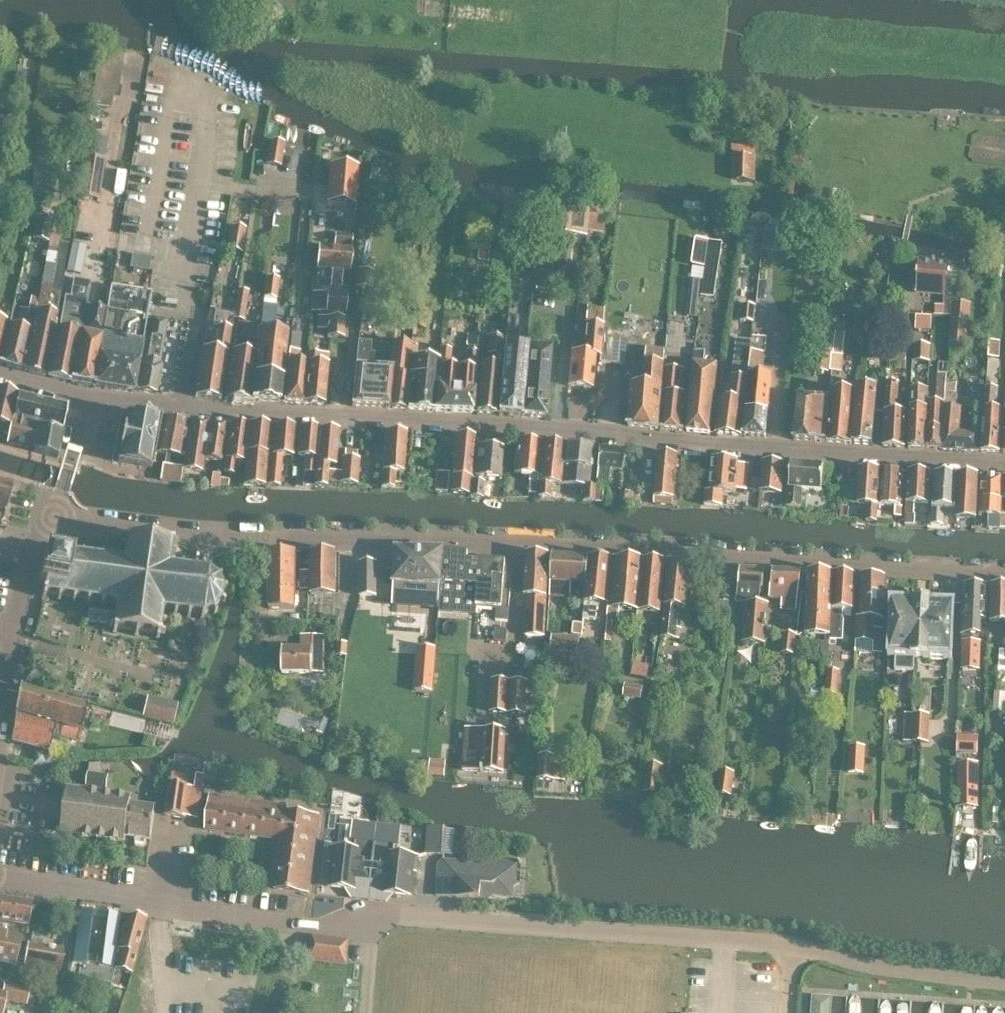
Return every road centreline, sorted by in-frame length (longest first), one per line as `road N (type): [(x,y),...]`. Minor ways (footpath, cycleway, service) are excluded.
road 1 (residential): [(1004,569),(268,533),(53,513)]
road 2 (tertiary): [(1004,460),(185,408),(81,394)]
road 3 (residential): [(1004,981),(885,969),(790,945),(402,914),(370,928)]
road 4 (residential): [(370,928),(0,878)]
road 5 (residential): [(12,630),(53,513)]
road 6 (residential): [(53,513),(81,394)]

